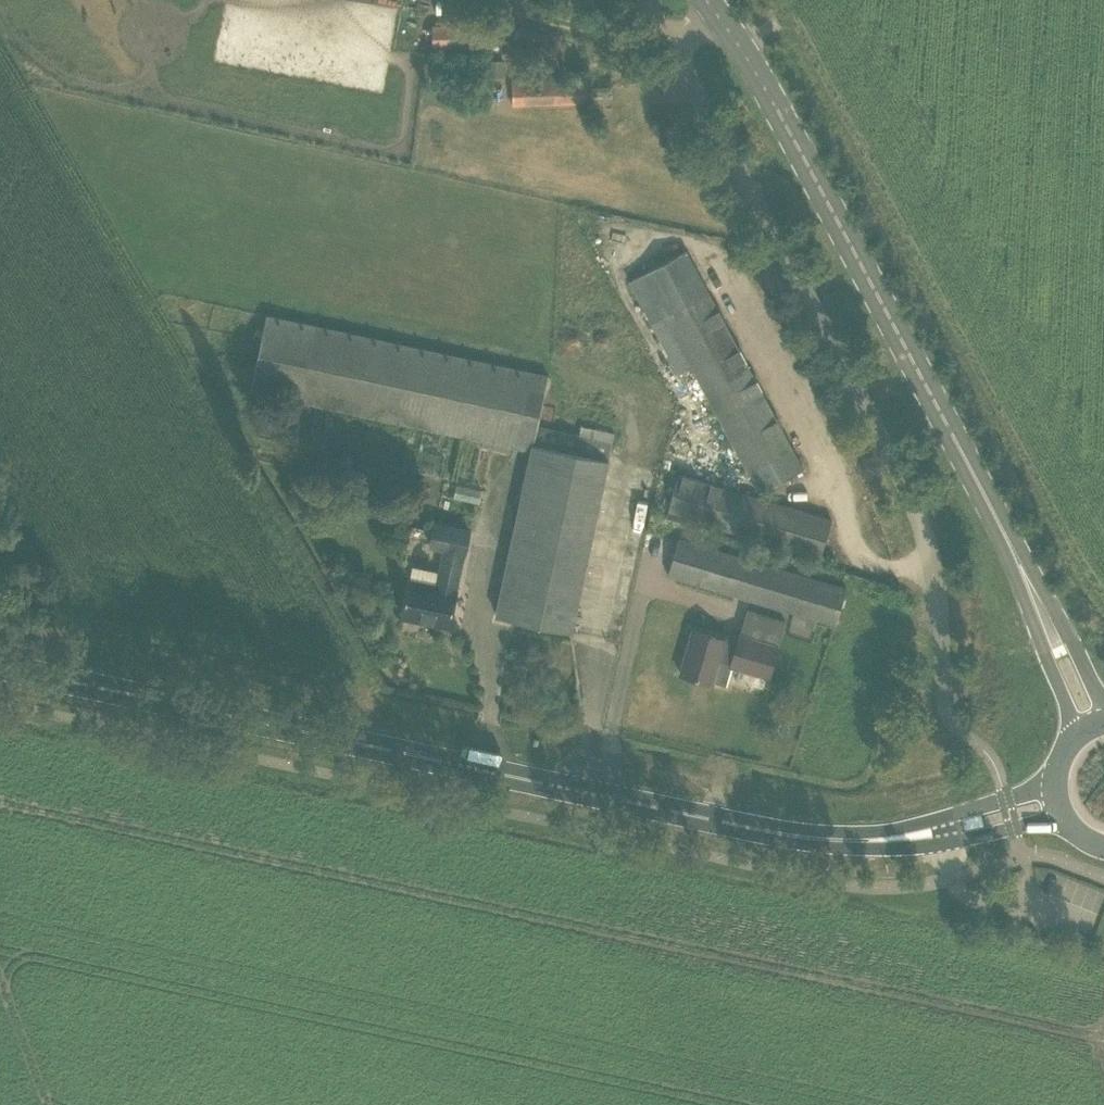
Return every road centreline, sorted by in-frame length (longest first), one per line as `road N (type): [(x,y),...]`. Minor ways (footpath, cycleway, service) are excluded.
road 1 (secondary): [(942,831),(859,840),(487,772),(0,667)]
road 2 (secondary): [(1052,635),(875,291),(708,0)]
road 3 (secondary): [(1056,776),(942,831)]
road 4 (secondary): [(942,831),(1065,820)]

